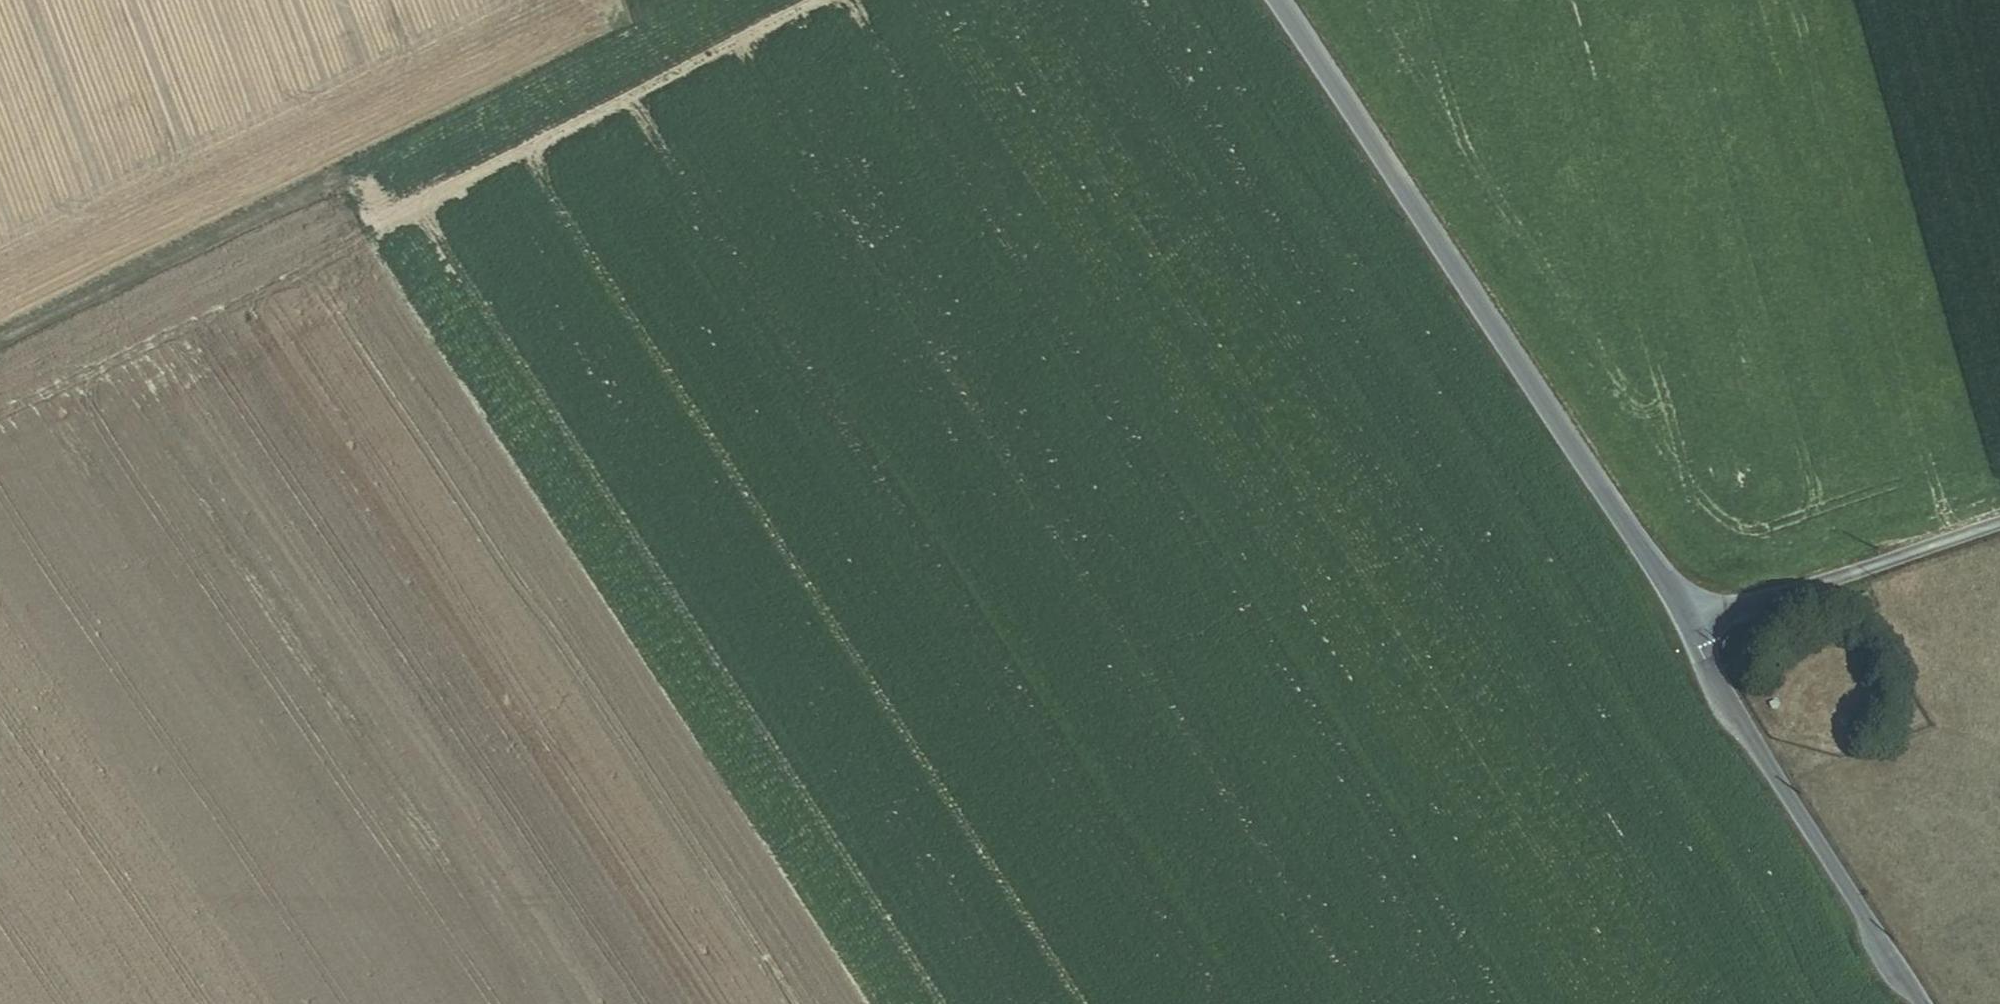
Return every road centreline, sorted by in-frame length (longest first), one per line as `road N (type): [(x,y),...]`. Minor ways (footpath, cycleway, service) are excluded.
road 1 (unclassified): [(1690,613),(1266,0)]
road 2 (unclassified): [(1923,1003),(1712,693),(1690,613)]
road 3 (unclassified): [(1690,613),(1818,589),(1999,522)]

